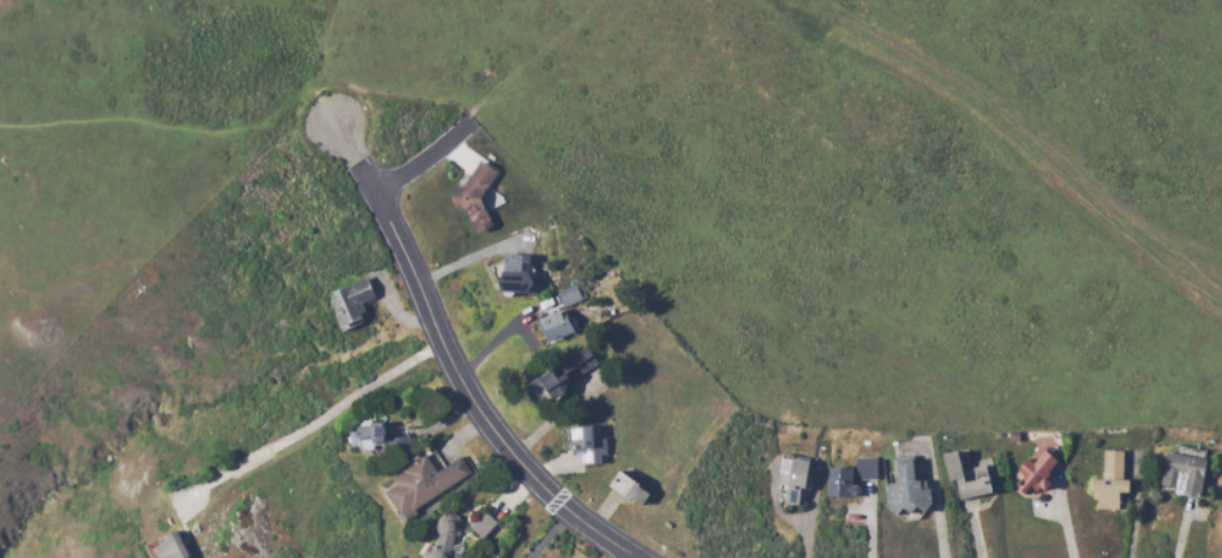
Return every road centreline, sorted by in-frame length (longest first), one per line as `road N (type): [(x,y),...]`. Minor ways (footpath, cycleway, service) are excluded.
road 1 (track): [(758,0),(956,101),(1116,240),(1221,318)]
road 2 (residential): [(633,557),(558,503),(483,416),(333,125)]
road 3 (residential): [(373,196),(472,122)]

